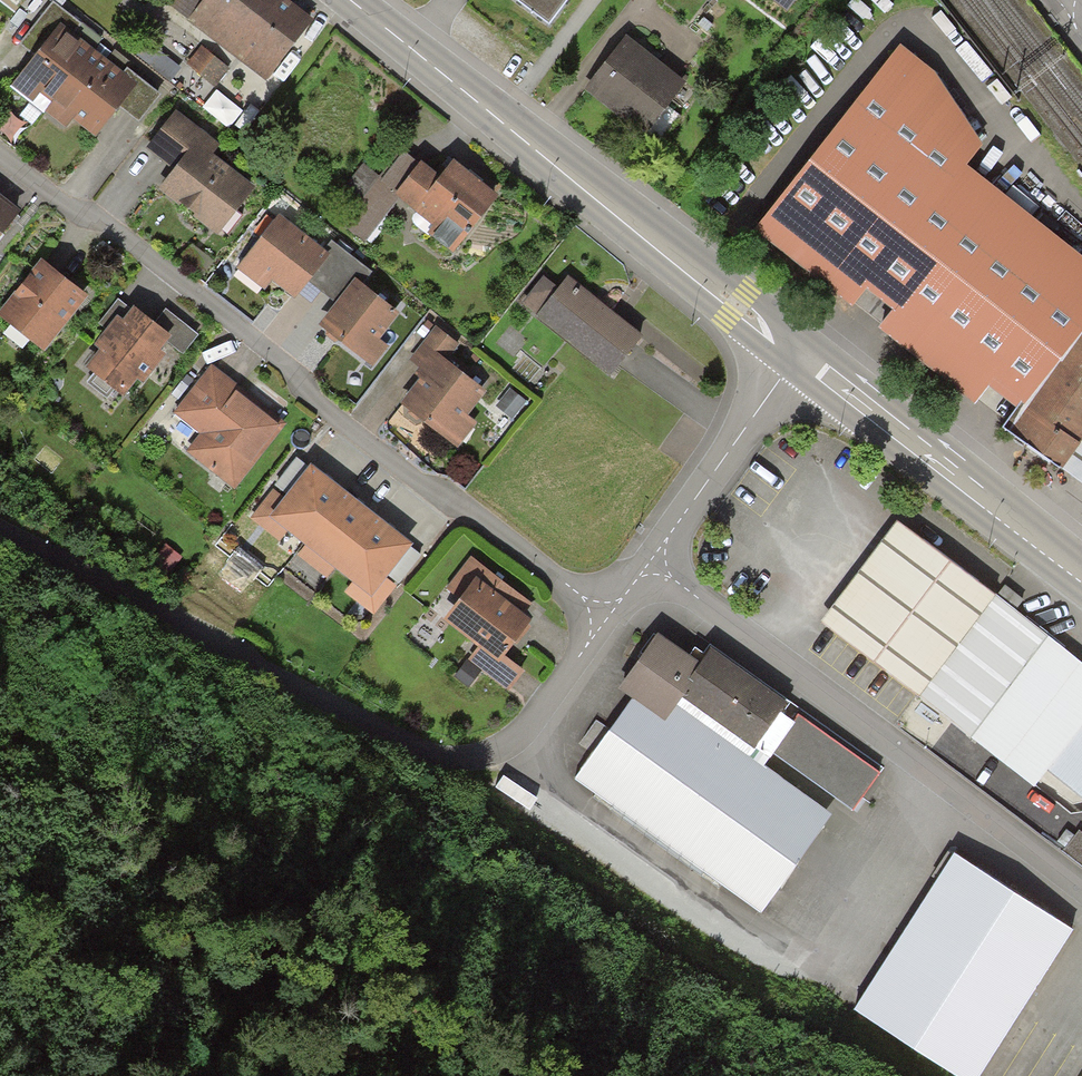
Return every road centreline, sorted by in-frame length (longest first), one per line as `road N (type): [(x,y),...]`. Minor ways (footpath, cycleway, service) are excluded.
road 1 (residential): [(608,616),(415,481),(315,403),(297,374),(99,218),(64,207),(0,153)]
road 2 (primary): [(347,0),(794,359)]
road 3 (residential): [(650,563),(1081,896)]
road 4 (residential): [(484,755),(452,759),(418,748),(0,536)]
road 5 (primary): [(794,359),(1081,582)]
road 6 (residential): [(794,359),(650,563)]
road 7 (residential): [(608,616),(526,729),(484,755)]

